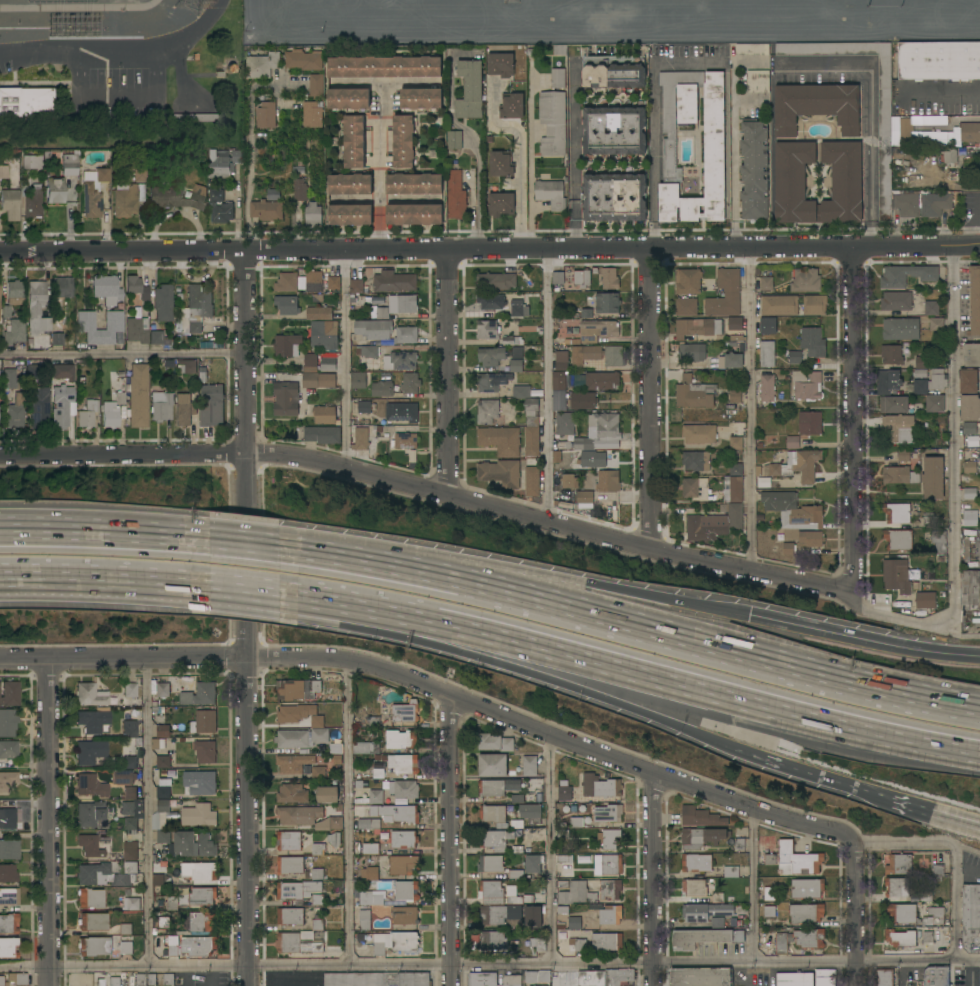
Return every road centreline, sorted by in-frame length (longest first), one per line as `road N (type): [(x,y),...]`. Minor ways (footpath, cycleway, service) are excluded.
road 1 (tertiary): [(0,255),(979,251)]
road 2 (residential): [(0,659),(360,660),(852,844)]
road 3 (residential): [(0,456),(292,458),(650,553),(853,594)]
road 4 (residential): [(248,985),(245,254)]
road 5 (motorway): [(979,709),(395,555),(287,540)]
road 6 (motorway): [(313,604),(979,757)]
road 7 (motorway): [(313,604),(724,747)]
road 8 (residential): [(850,252),(853,594)]
road 9 (motorway): [(749,616),(426,563)]
road 10 (residential): [(47,985),(45,659)]
road 11 (residential): [(650,553),(647,253)]
road 12 (residential): [(451,985),(449,694)]
road 13 (residential): [(772,63),(868,63),(871,221)]
road 14 (residential): [(450,496),(447,253)]
road 15 (motorway): [(979,659),(749,616)]
road 16 (motorway): [(0,587),(220,594)]
road 17 (motorway): [(218,531),(0,521)]
road 18 (residential): [(654,985),(653,773)]
road 19 (residential): [(734,252),(733,63)]
road 20 (residential): [(378,254),(381,81)]
road 21 (motorway): [(724,747),(880,798)]
road 22 (residential): [(853,985),(852,844)]

